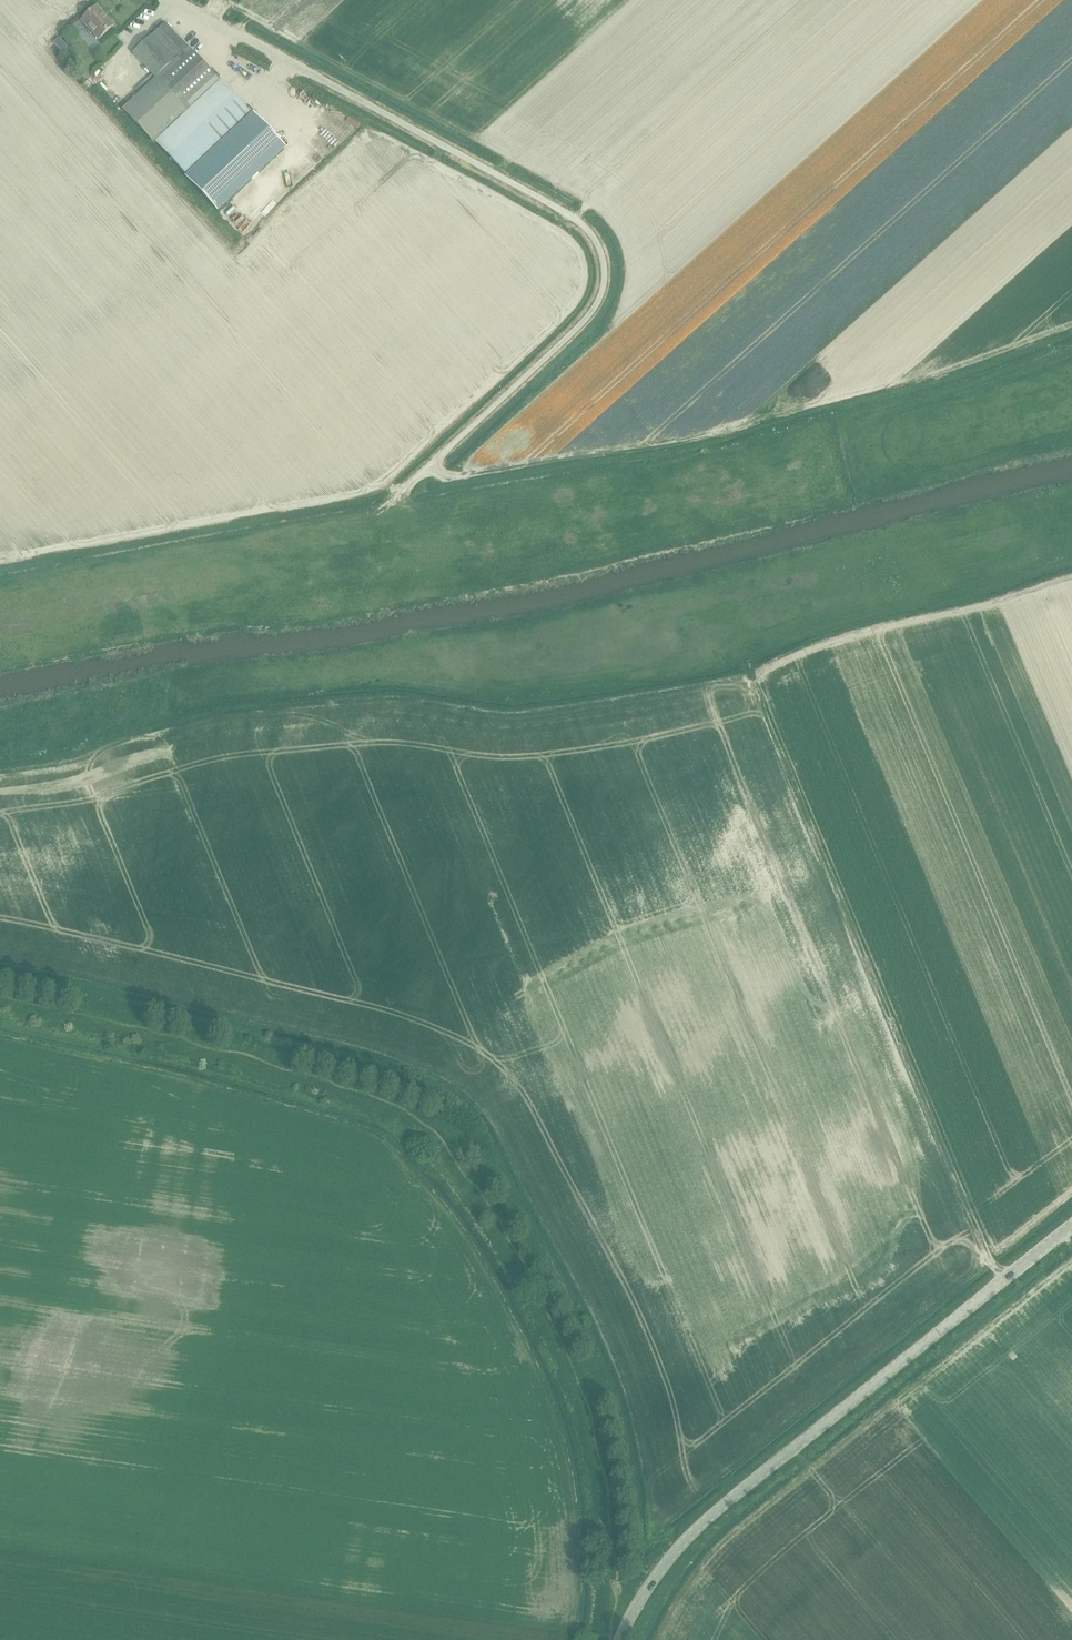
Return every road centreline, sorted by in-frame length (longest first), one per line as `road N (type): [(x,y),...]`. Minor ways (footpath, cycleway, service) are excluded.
road 1 (unclassified): [(413,480),(590,313),(600,296),(602,254),(588,230),(553,207),(178,0)]
road 2 (tertiary): [(619,1639),(666,1564),(714,1512),(1071,1222)]

